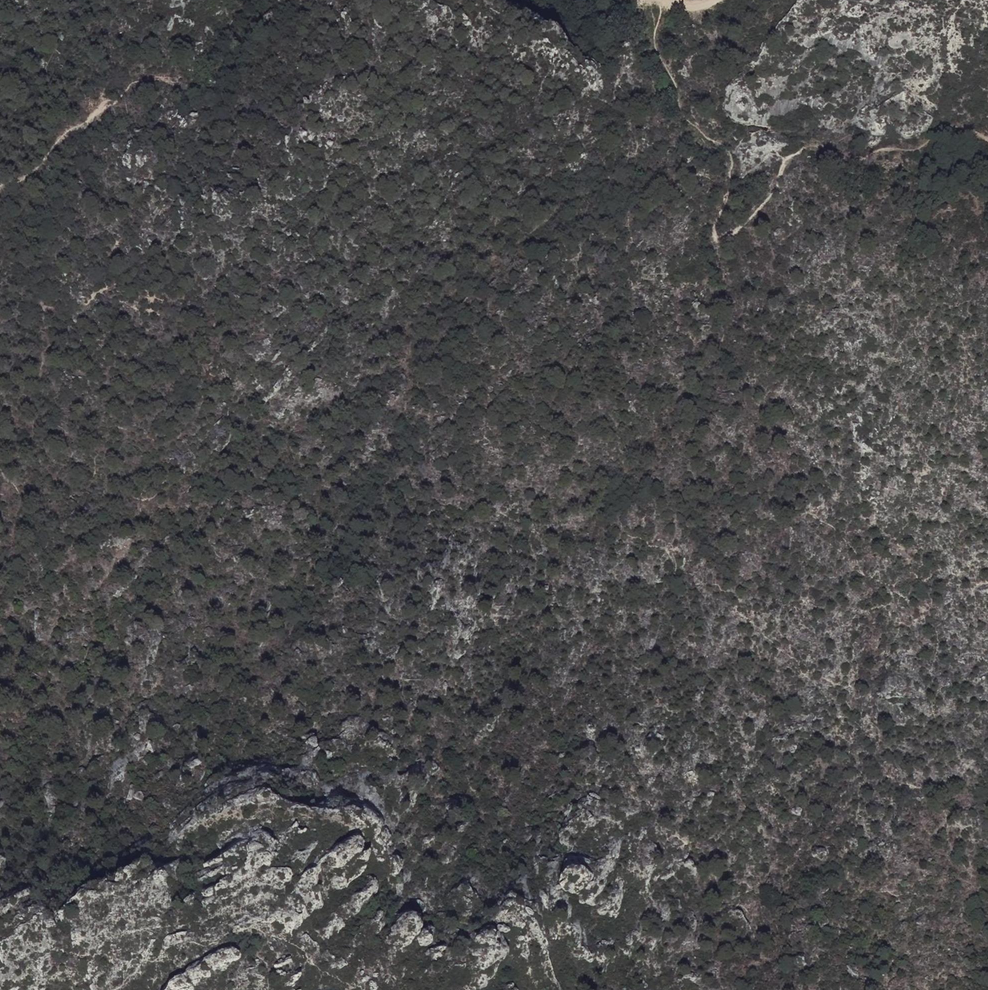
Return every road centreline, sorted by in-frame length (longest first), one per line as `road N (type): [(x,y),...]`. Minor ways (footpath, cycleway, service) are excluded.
road 1 (track): [(0,184),(138,76)]

